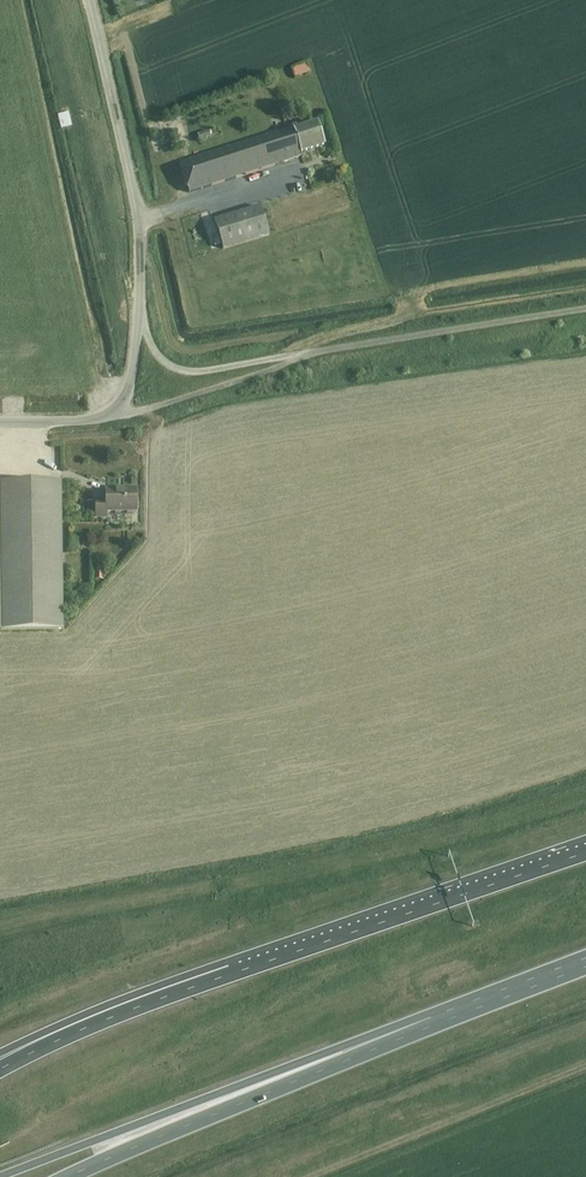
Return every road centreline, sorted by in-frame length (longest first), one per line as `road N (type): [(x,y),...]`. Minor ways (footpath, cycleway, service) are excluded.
road 1 (trunk): [(1,1176),(430,1018)]
road 2 (trunk): [(69,1176),(430,1018)]
road 3 (trunk): [(585,853),(229,975)]
road 4 (unclassified): [(142,319),(140,221),(88,0)]
road 5 (unclassified): [(318,351),(585,310)]
road 6 (trunk): [(229,975),(0,1069)]
road 7 (trunk): [(229,975),(167,983),(0,1054)]
road 8 (unclassified): [(110,417),(318,351)]
road 9 (unclassified): [(318,351),(189,372),(154,354),(142,319)]
road 10 (trunk): [(430,1018),(585,958)]

